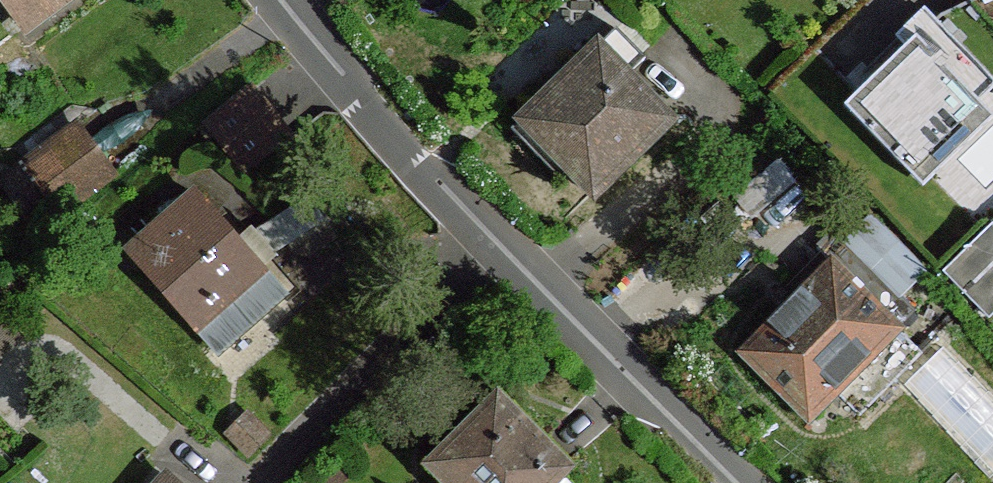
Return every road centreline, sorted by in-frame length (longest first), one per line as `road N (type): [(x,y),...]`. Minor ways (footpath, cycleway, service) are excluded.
road 1 (residential): [(289,7),(497,242),(733,482)]

